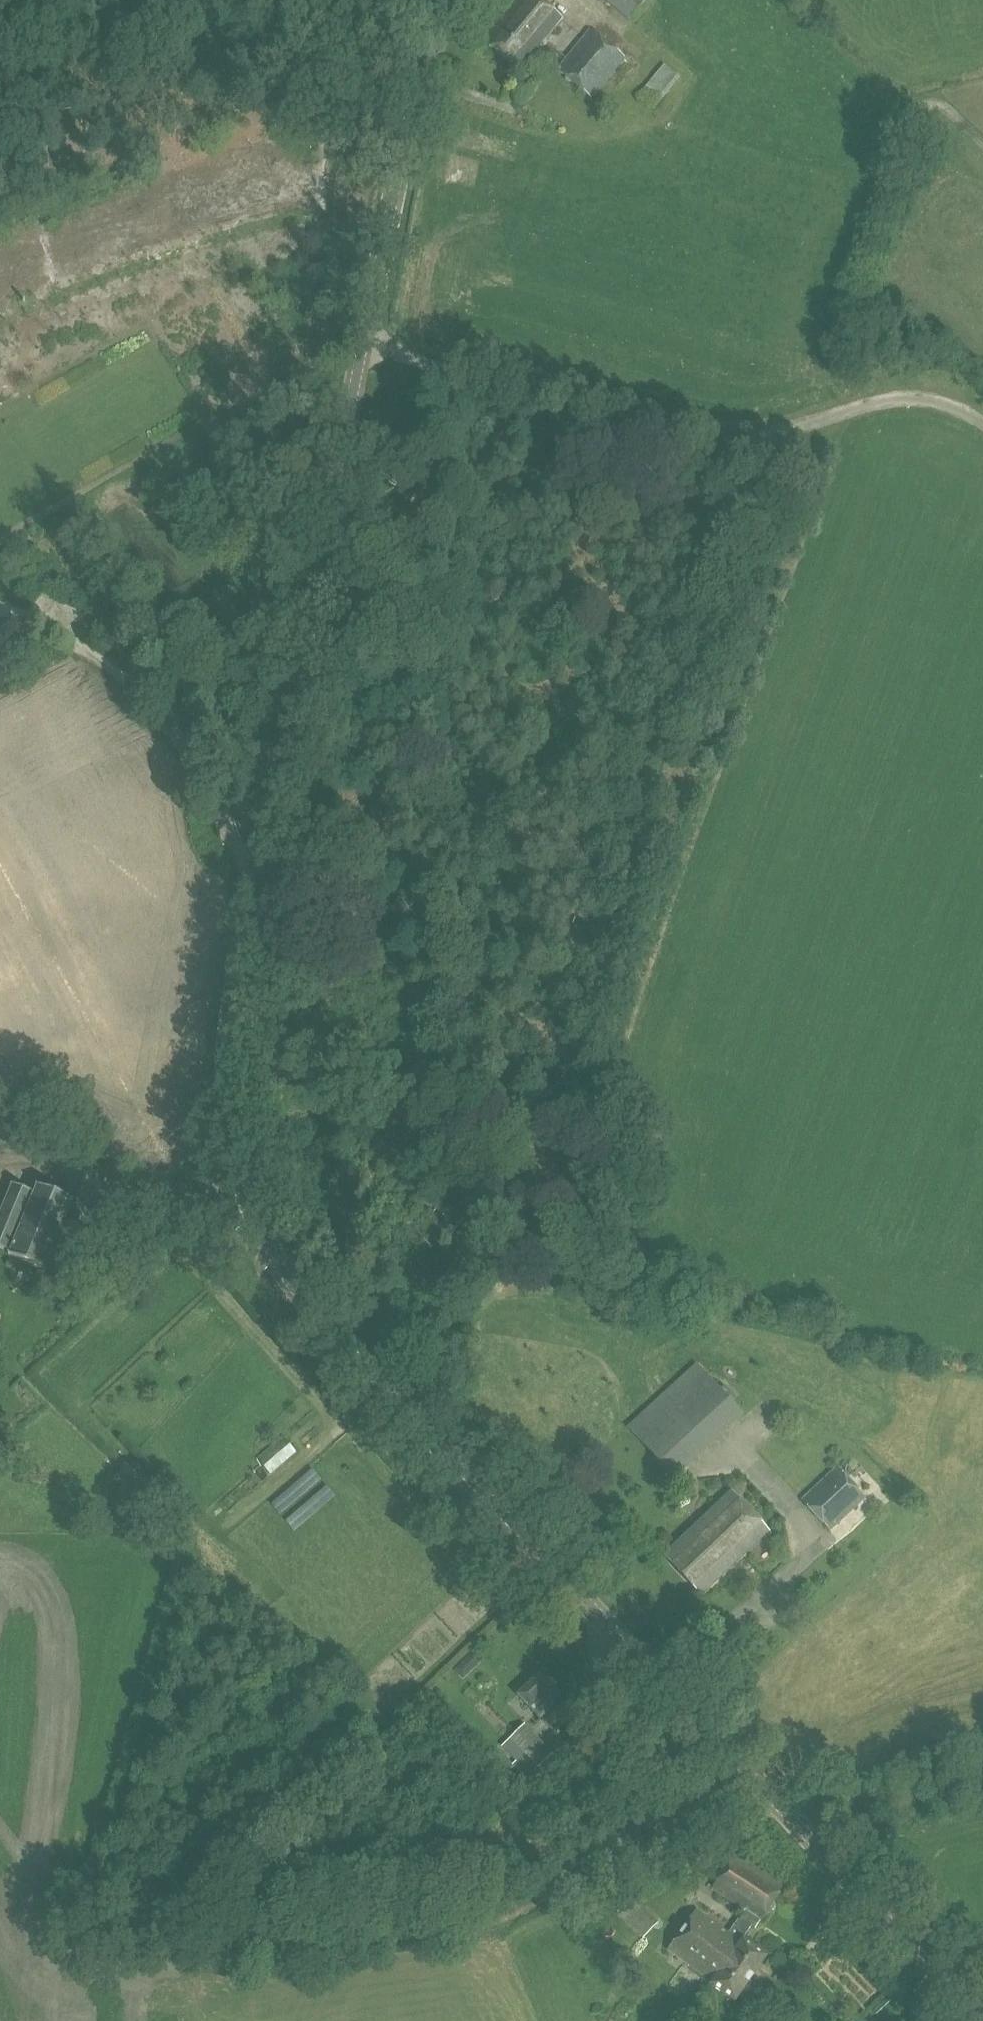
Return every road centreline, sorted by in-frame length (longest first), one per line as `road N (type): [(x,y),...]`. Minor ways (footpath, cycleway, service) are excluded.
road 1 (tertiary): [(982,2012),(317,1306),(282,1257),(251,1183),(246,1086),(288,770),(414,132),(421,0)]
road 2 (track): [(265,937),(224,810),(171,717),(89,643),(0,607)]
road 3 (track): [(0,1125),(98,1180),(282,1257)]
road 4 (track): [(982,1787),(807,1825)]

